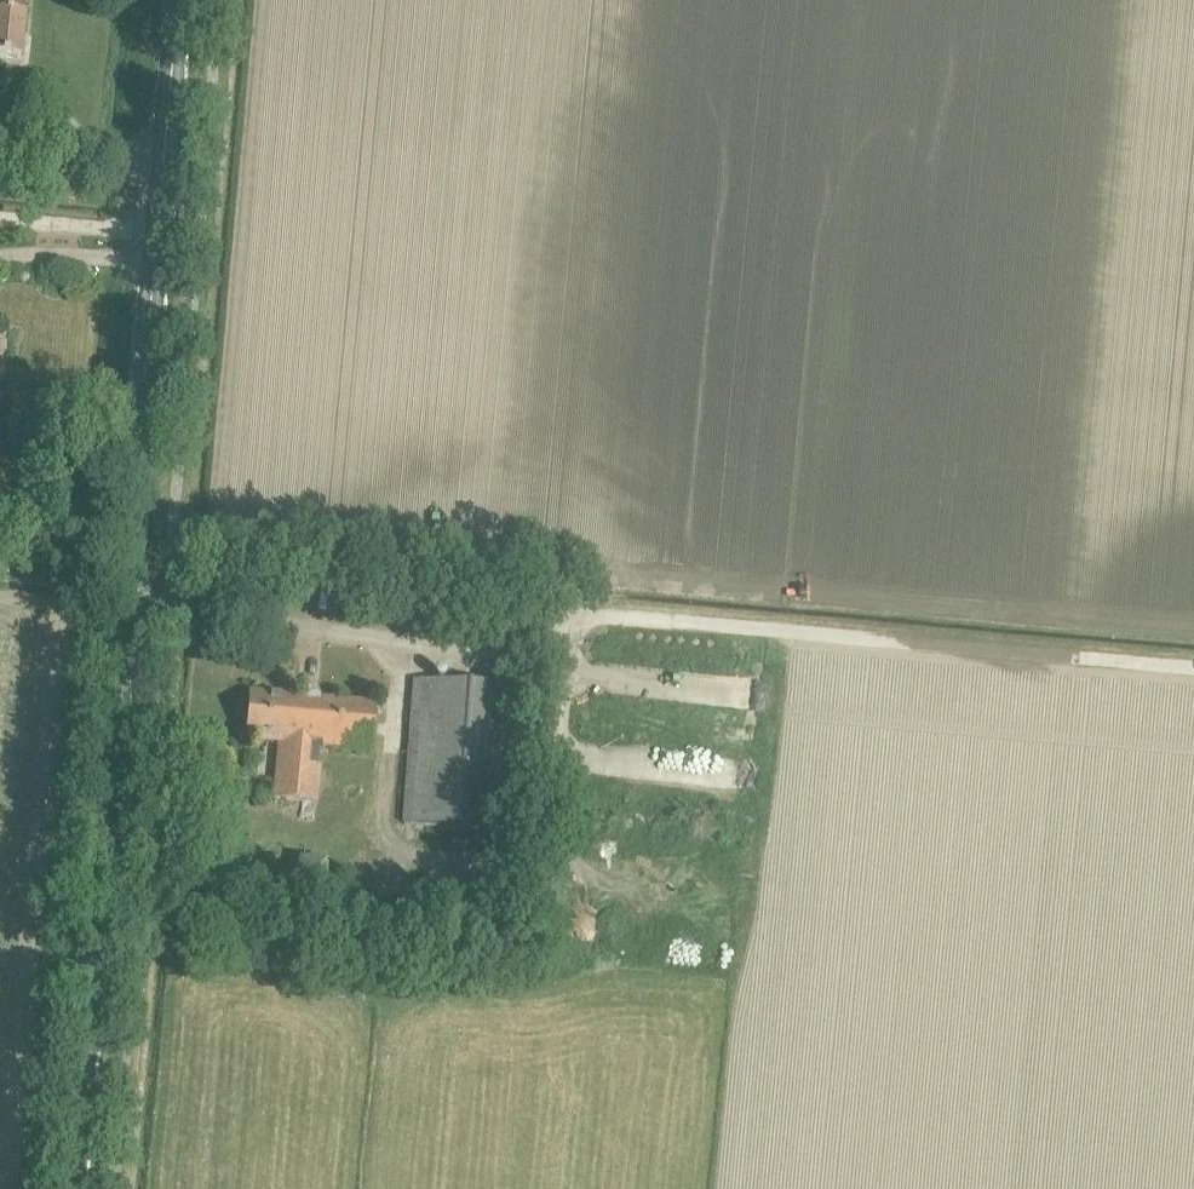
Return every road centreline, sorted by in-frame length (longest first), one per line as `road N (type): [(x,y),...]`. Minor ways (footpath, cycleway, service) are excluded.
road 1 (secondary): [(69,1188),(176,0)]

